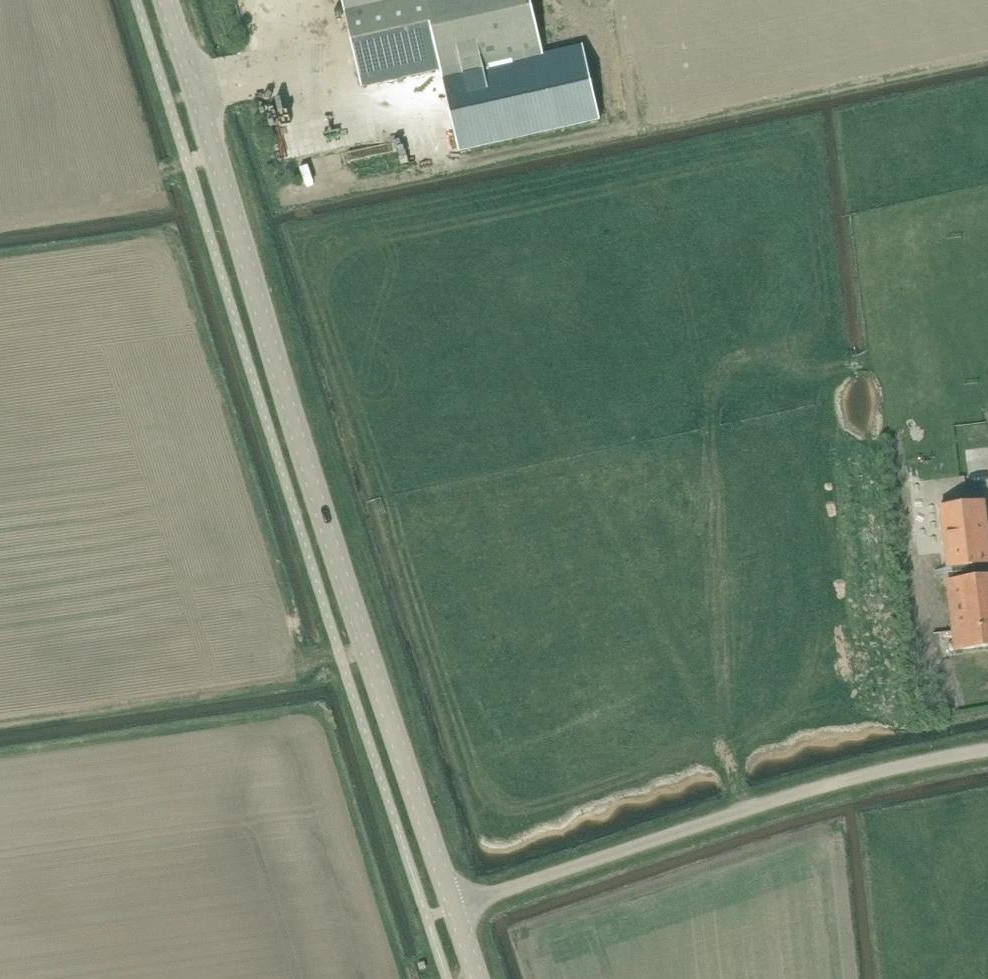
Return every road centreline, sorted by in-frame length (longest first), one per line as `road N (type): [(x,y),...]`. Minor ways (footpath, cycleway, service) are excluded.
road 1 (tertiary): [(456,908),(167,0)]
road 2 (unclassified): [(456,908),(794,797),(987,751)]

